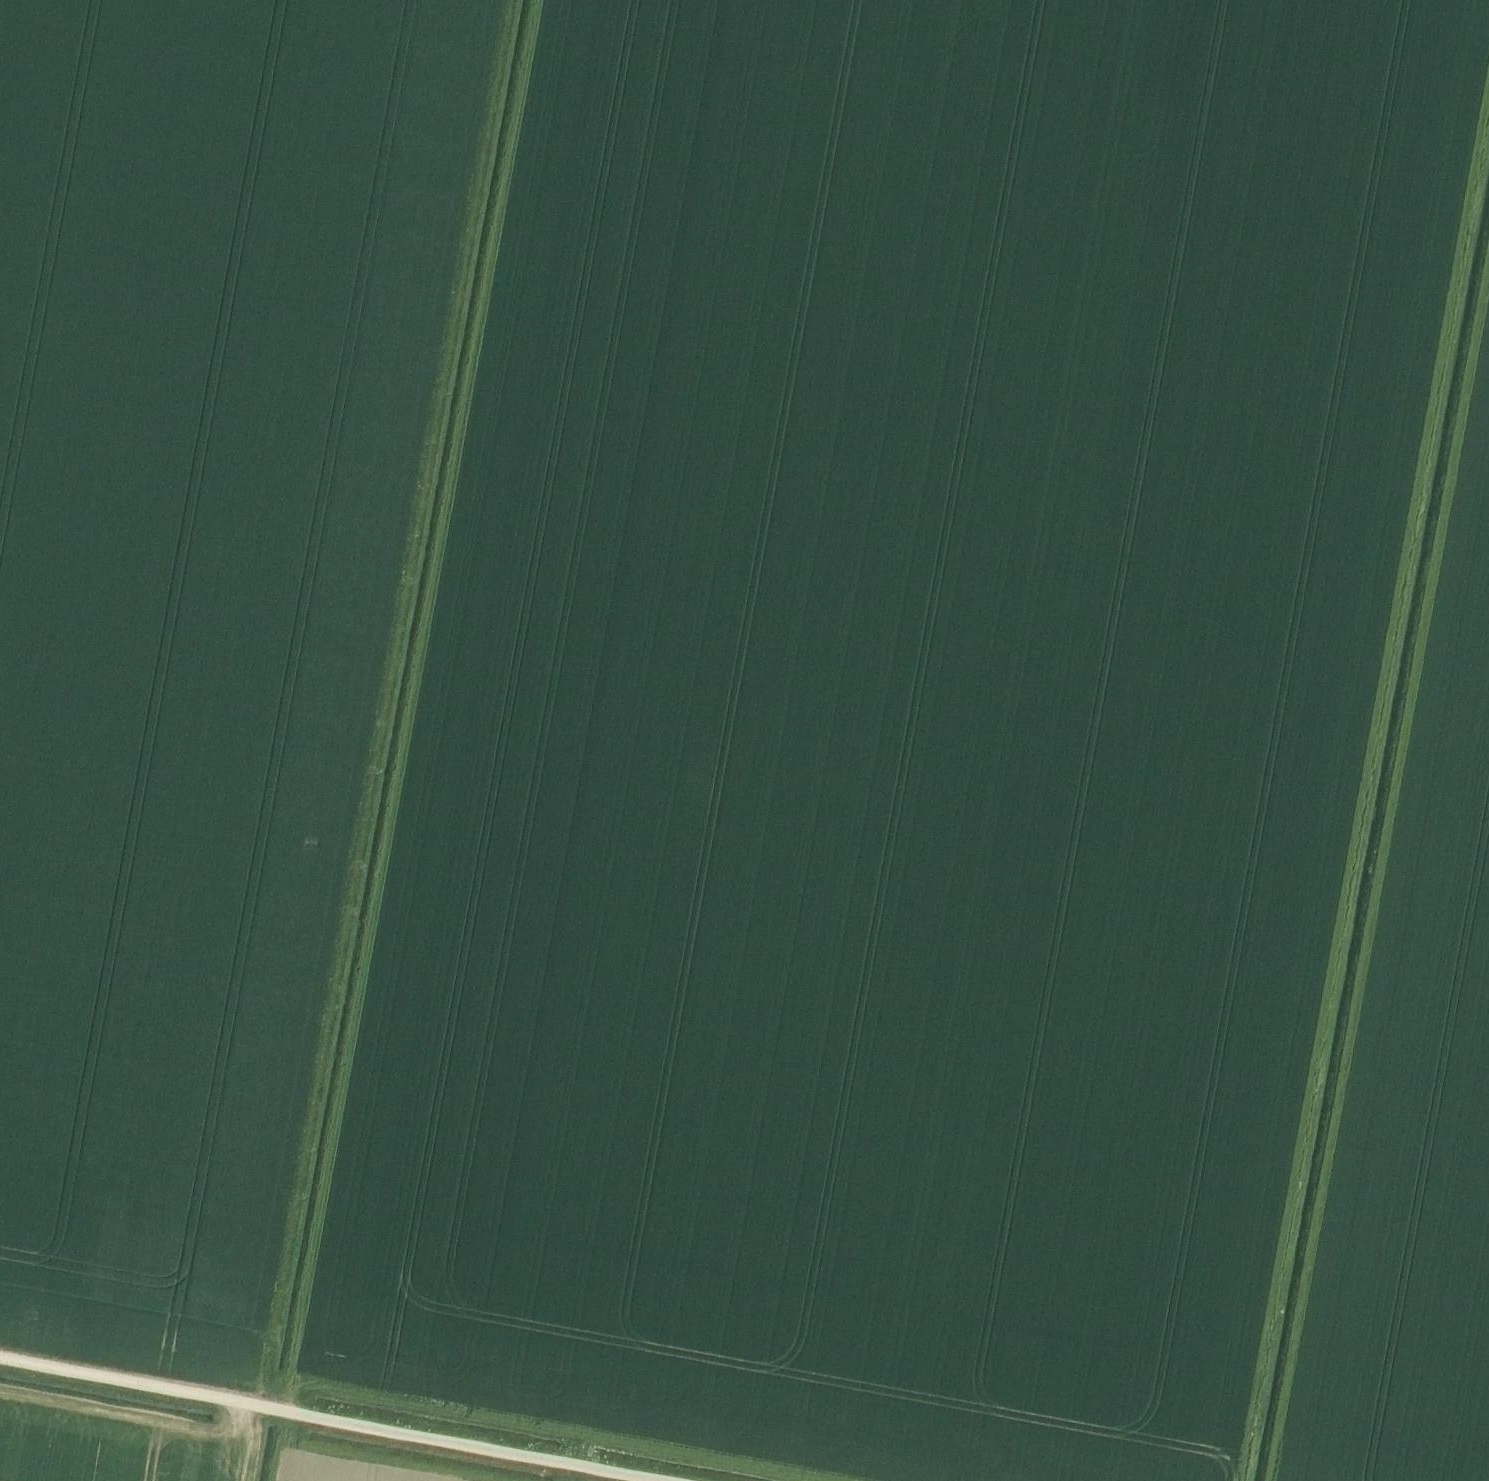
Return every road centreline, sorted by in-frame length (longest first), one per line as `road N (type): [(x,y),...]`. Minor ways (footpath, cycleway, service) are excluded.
road 1 (unclassified): [(667,1480),(0,1359)]

